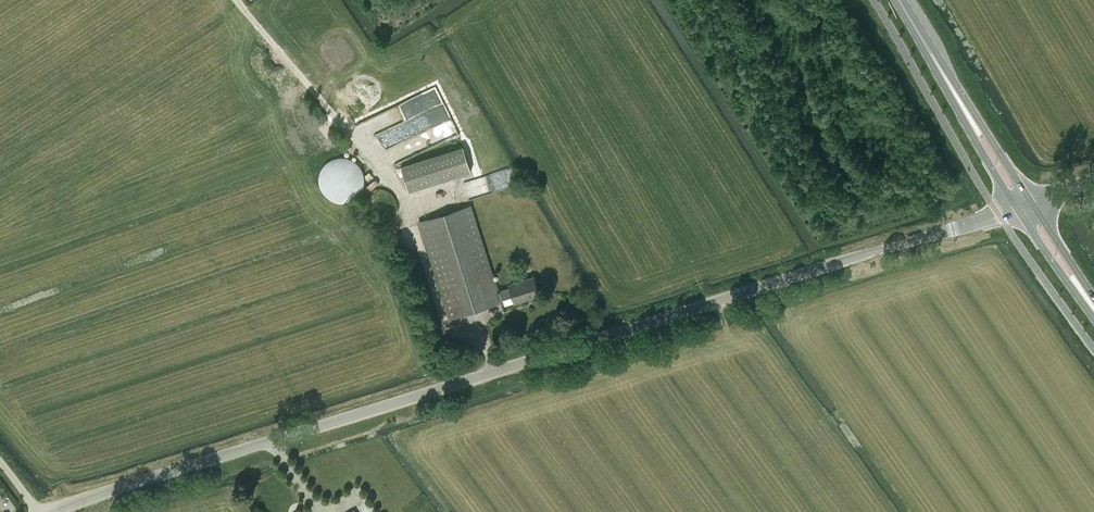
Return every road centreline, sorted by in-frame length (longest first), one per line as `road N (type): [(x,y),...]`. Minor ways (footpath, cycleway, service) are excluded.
road 1 (tertiary): [(56,511),(953,229)]
road 2 (secondary): [(1018,196),(899,0)]

